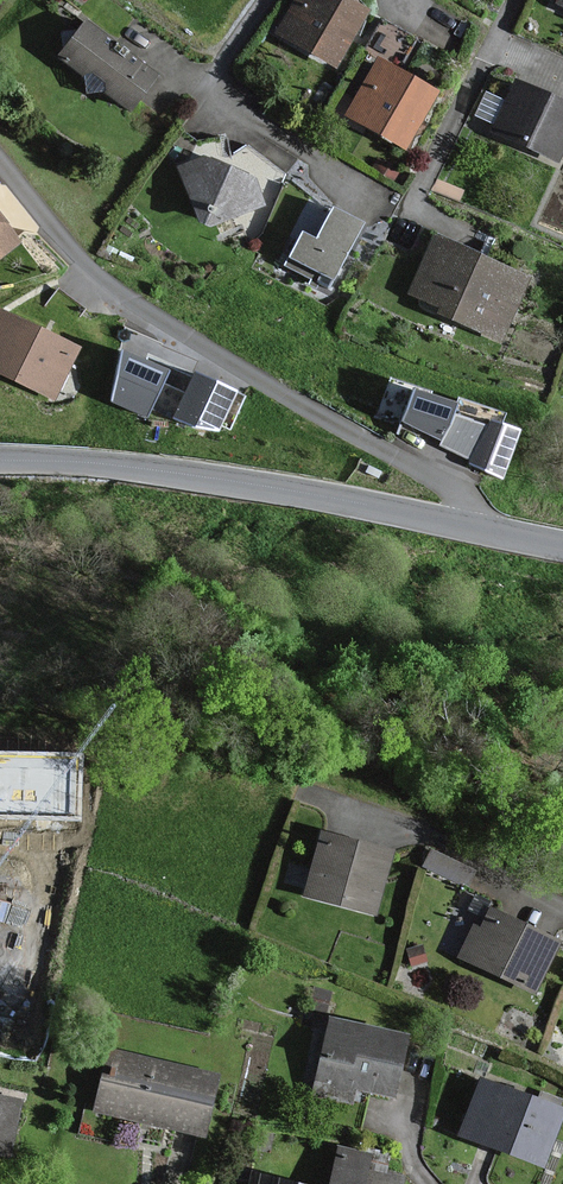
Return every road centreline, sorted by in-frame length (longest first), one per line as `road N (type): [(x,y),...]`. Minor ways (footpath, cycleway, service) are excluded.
road 1 (residential): [(479,527),(468,498),(142,308),(64,240),(0,162)]
road 2 (tertiary): [(479,527),(251,486),(0,463)]
road 3 (residential): [(264,0),(205,88),(326,177)]
road 4 (residential): [(511,0),(411,220)]

